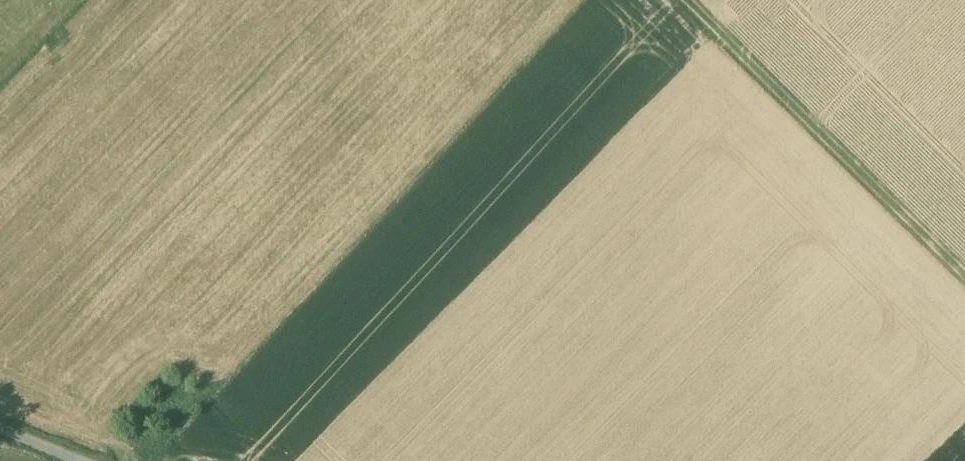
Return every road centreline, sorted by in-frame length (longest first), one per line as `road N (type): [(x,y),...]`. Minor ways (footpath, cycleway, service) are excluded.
road 1 (track): [(686,0),(964,276)]

